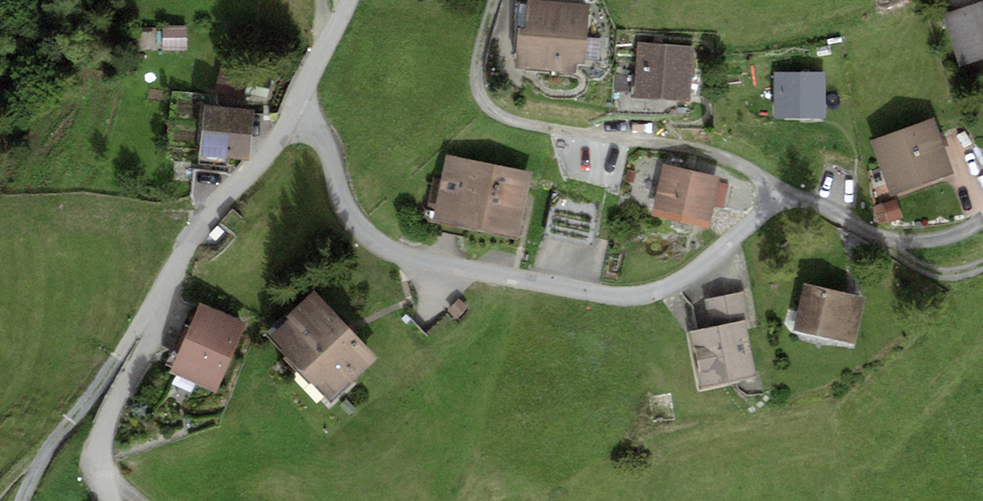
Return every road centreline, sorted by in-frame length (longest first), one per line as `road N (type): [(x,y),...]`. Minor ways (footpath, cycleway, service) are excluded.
road 1 (residential): [(291,113),(323,139),(344,207),(372,241),(394,253),(608,297),(634,297),(687,276),(765,212),(773,192),(899,240),(933,240),(982,218)]
road 2 (residential): [(291,113),(265,159),(187,247),(107,415),(97,461),(108,500)]
road 3 (track): [(495,0),(476,81),(486,106),(502,117),(696,147),(758,174),(773,192)]
road 4 (track): [(171,288),(52,445),(22,500)]
road 5 (residential): [(348,0),(291,113)]

